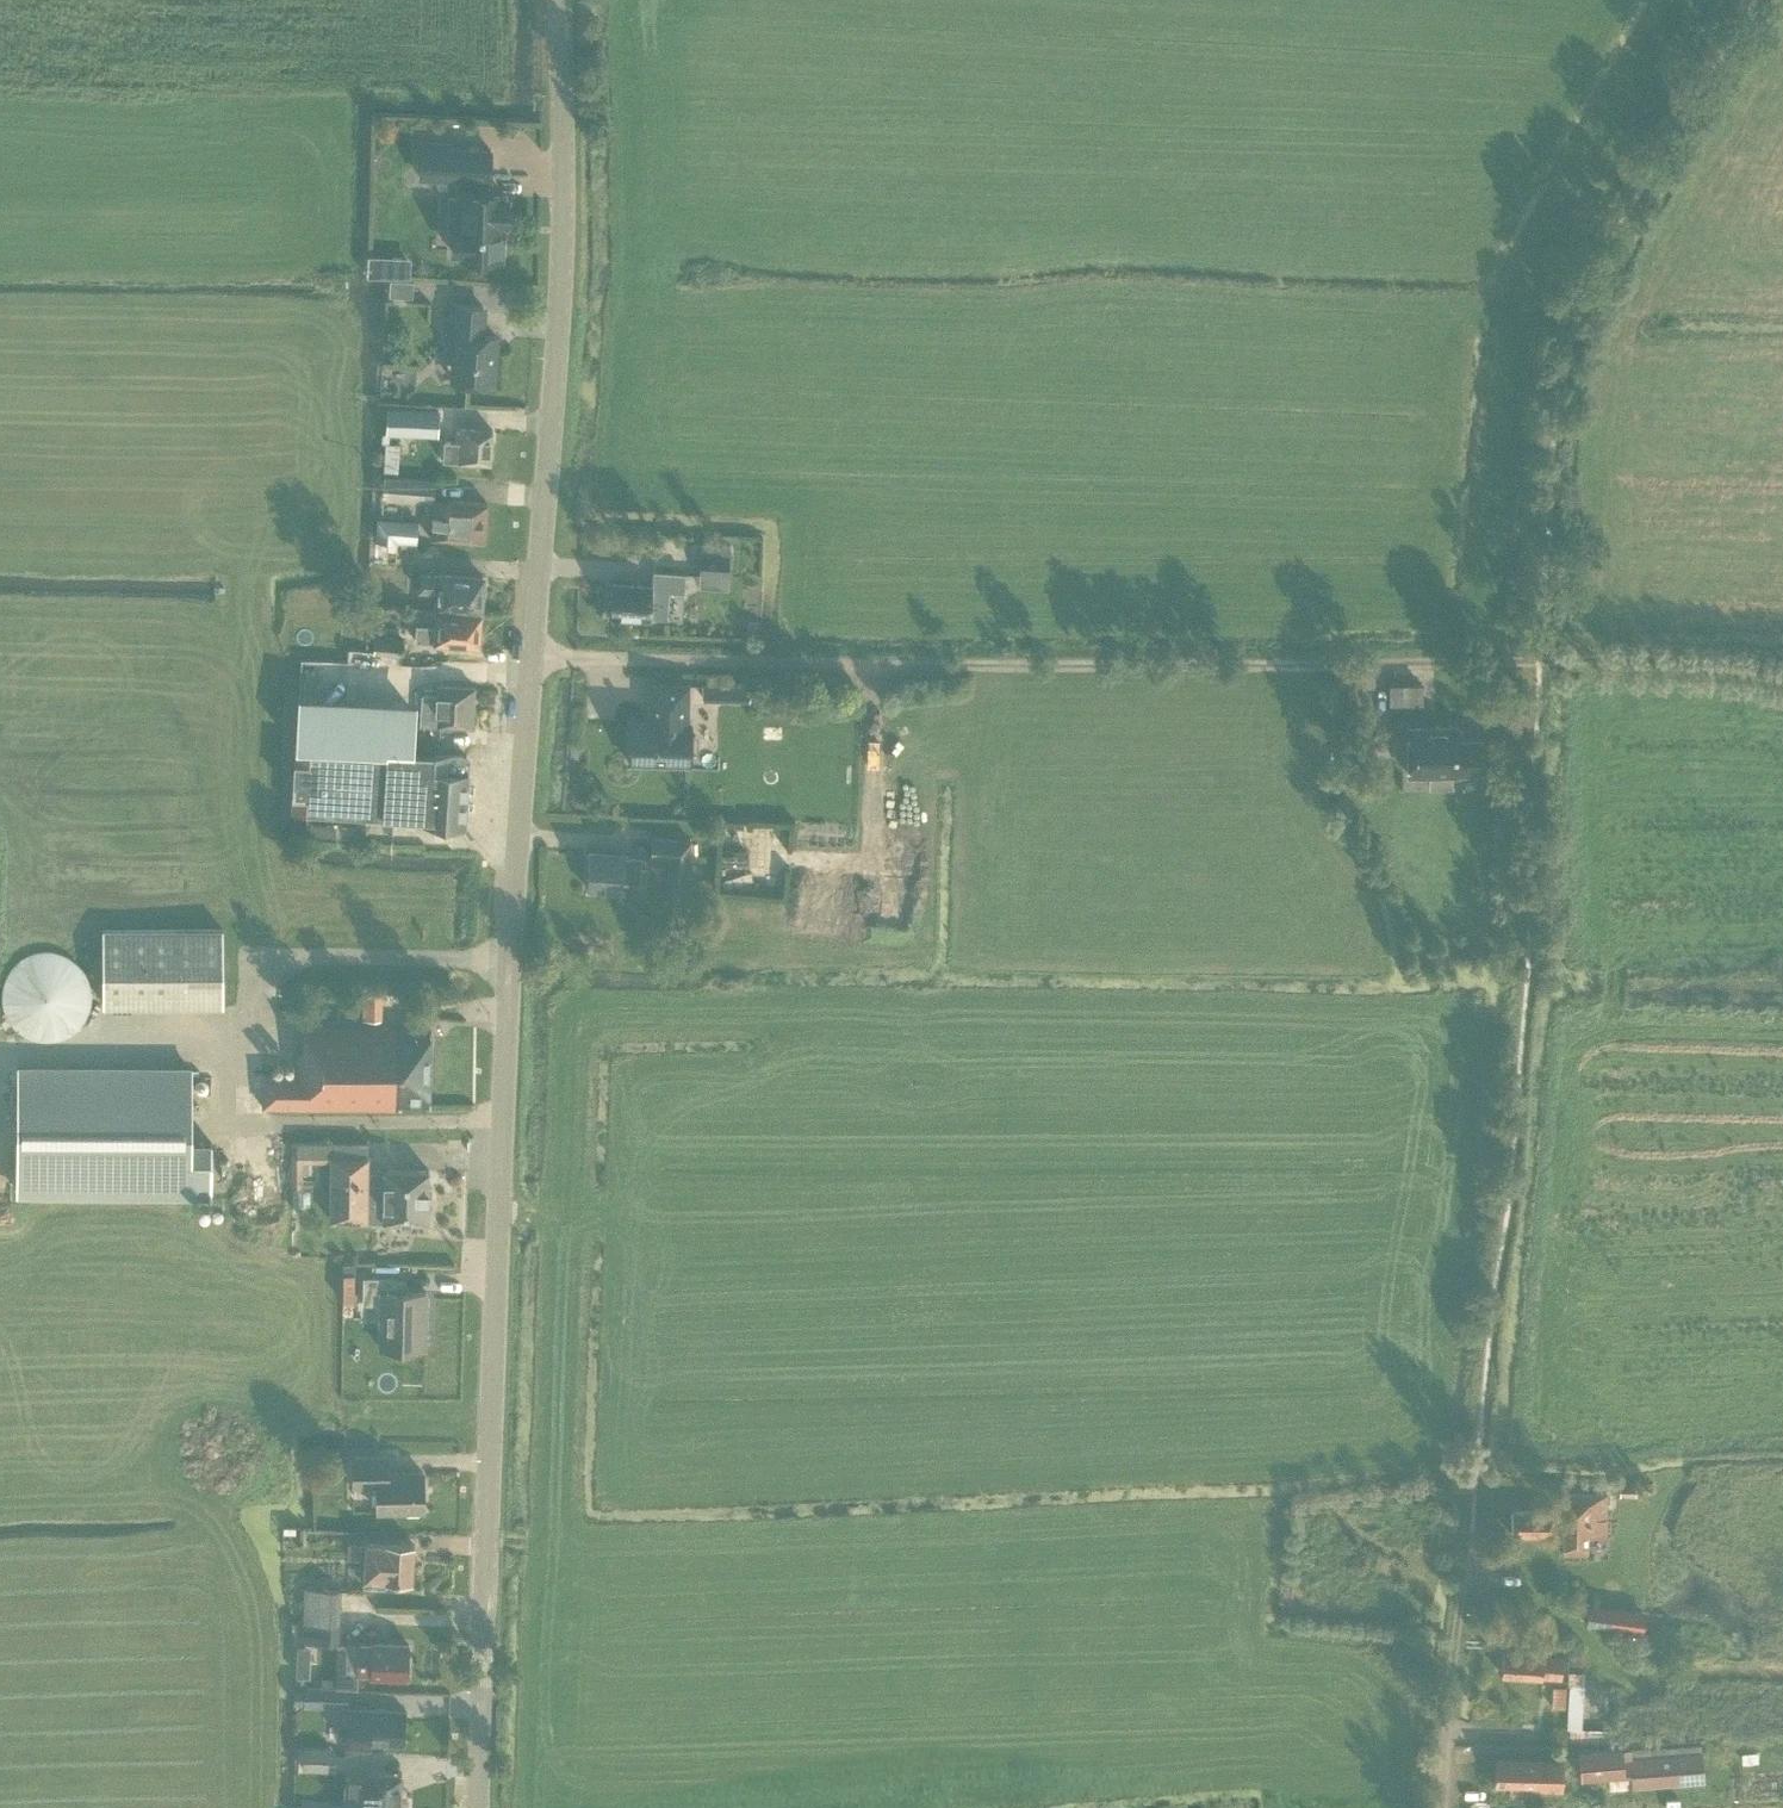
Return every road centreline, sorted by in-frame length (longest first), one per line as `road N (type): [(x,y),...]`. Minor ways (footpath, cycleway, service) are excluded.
road 1 (tertiary): [(477,1807),(510,979),(555,396),(561,0)]
road 2 (track): [(1698,0),(1520,293)]
road 3 (track): [(1442,1807),(1446,1684),(1472,1518)]

